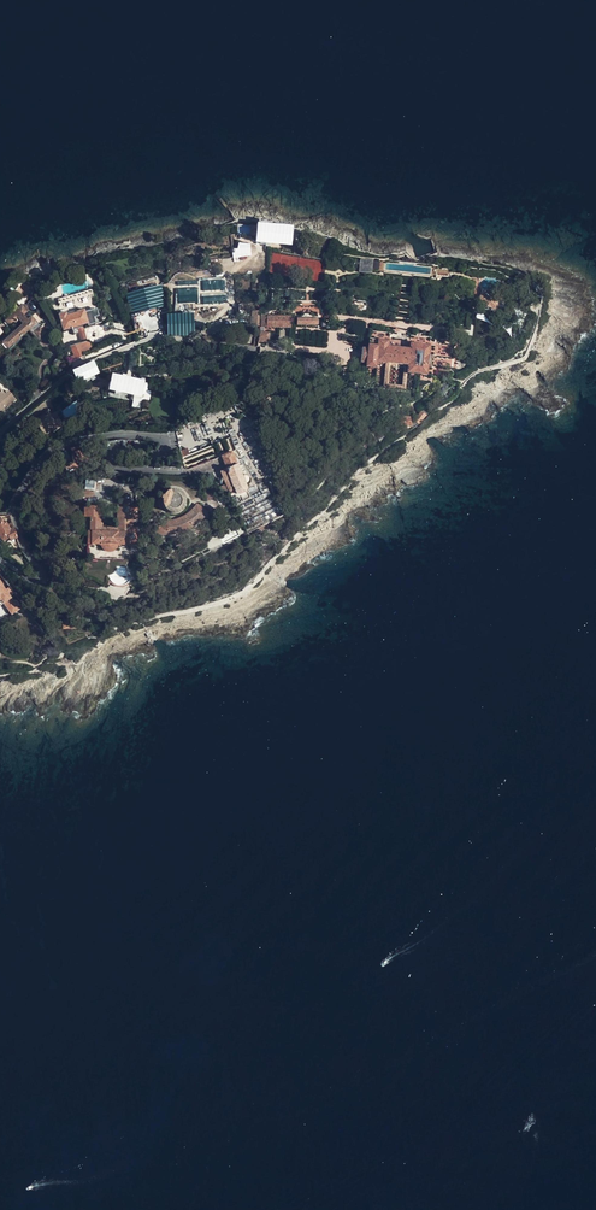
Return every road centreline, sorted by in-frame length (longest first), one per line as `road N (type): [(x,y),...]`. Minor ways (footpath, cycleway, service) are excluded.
road 1 (residential): [(0,558),(29,580),(41,574),(14,513),(48,454),(121,435),(161,439),(165,448)]

